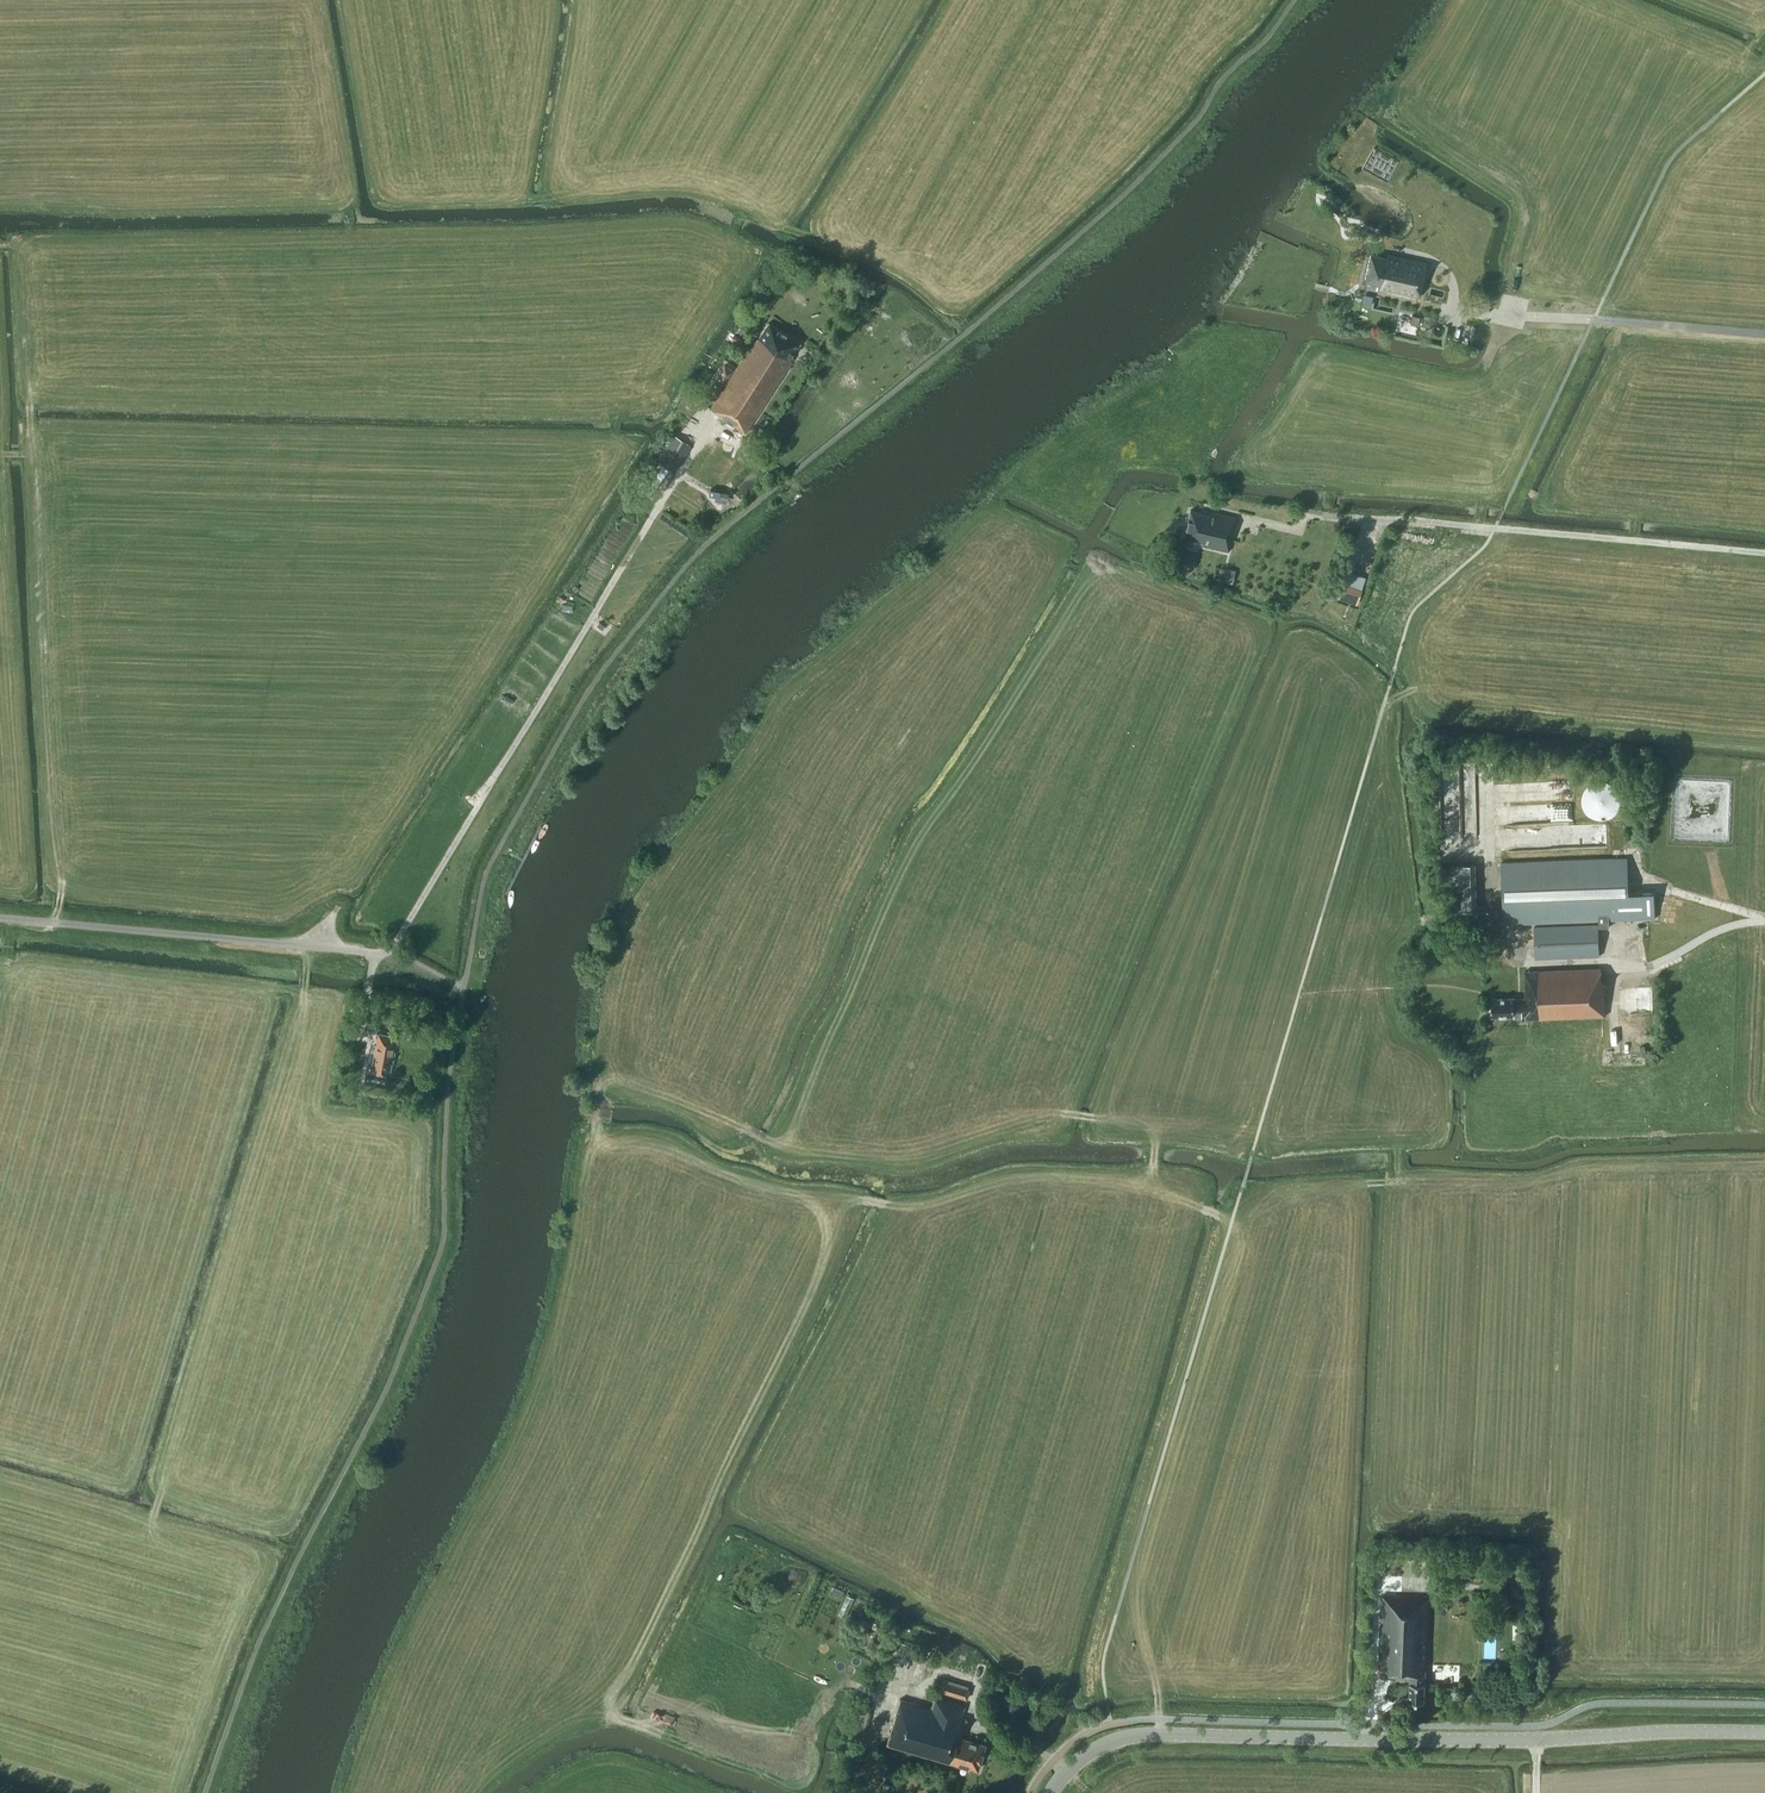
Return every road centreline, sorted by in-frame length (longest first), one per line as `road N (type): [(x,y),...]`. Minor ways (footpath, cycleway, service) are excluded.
road 1 (secondary): [(1764,1731),(1536,1740),(1139,1734),(1096,1747),(1049,1792)]
road 2 (unclassified): [(395,943),(374,952),(0,918)]
road 3 (track): [(1490,851),(1493,919),(1507,955),(1527,964),(1617,967)]
road 4 (track): [(1281,921),(1357,929),(1493,916)]

